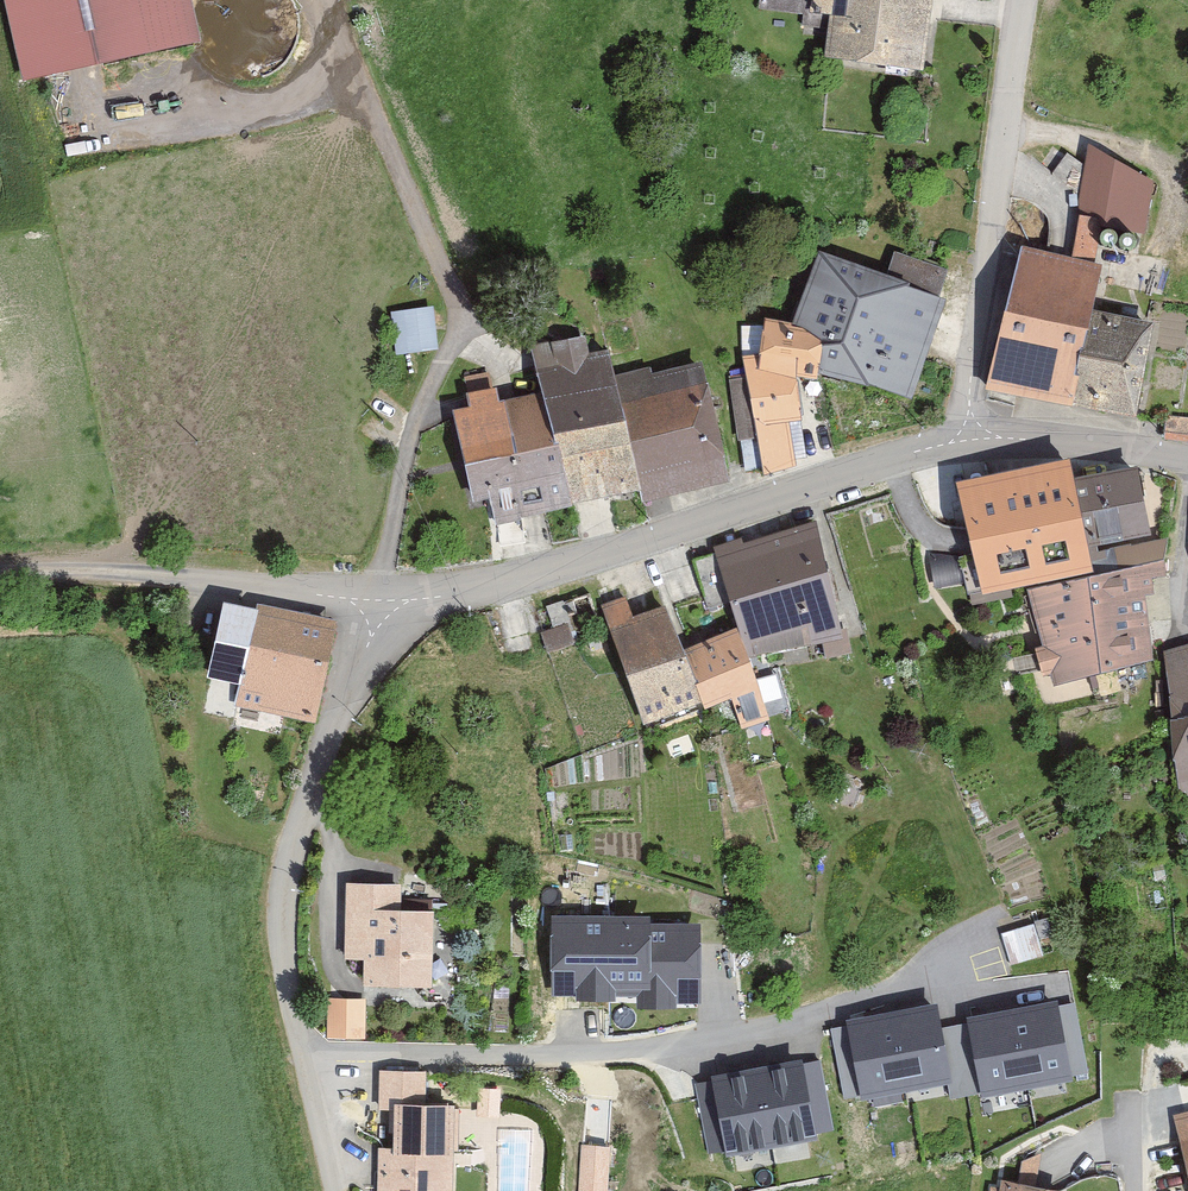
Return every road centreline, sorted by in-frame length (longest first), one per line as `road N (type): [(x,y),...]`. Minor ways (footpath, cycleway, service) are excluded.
road 1 (residential): [(303,1051),(576,1054),(690,1045),(896,989),(990,922)]
road 2 (residential): [(374,599),(504,585),(967,442)]
road 3 (unclassified): [(303,1051),(289,997),(282,892),(313,775),(368,643),(374,599)]
road 4 (residential): [(1027,0),(967,442)]
road 5 (residential): [(0,575),(98,571),(374,599)]
road 6 (residential): [(967,442),(1079,444),(1187,459)]
road 7 (unclassified): [(336,1190),(303,1051)]

